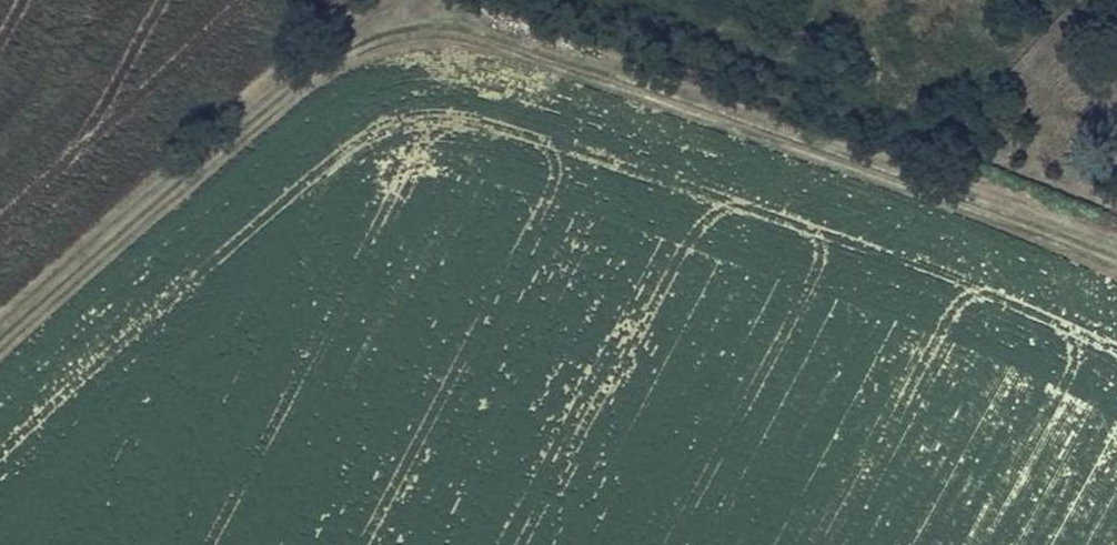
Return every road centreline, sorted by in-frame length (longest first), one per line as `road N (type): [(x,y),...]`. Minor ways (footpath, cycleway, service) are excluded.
road 1 (track): [(0,345),(169,191),(330,61),(398,35),(498,47),(1051,229),(1116,262)]

